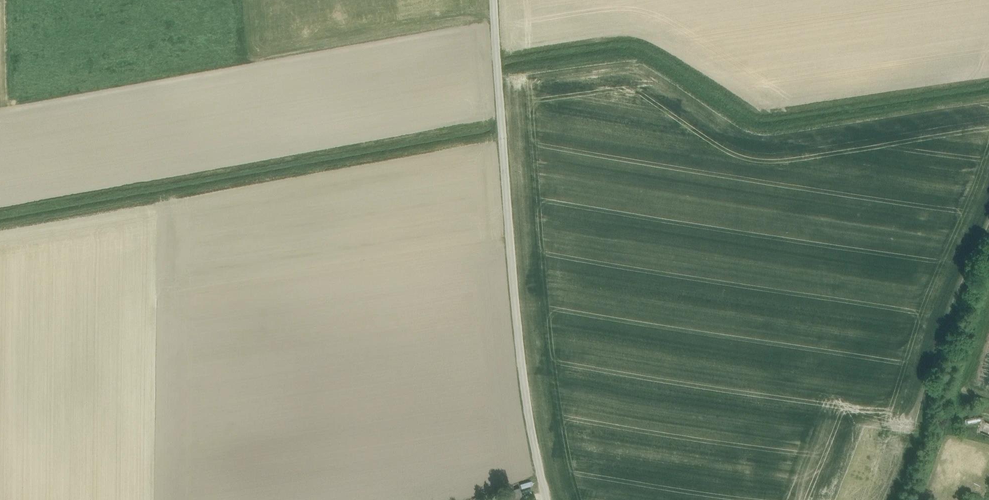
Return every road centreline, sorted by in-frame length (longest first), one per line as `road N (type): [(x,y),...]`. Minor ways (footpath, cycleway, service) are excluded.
road 1 (unclassified): [(547,499),(518,325),(495,0)]

